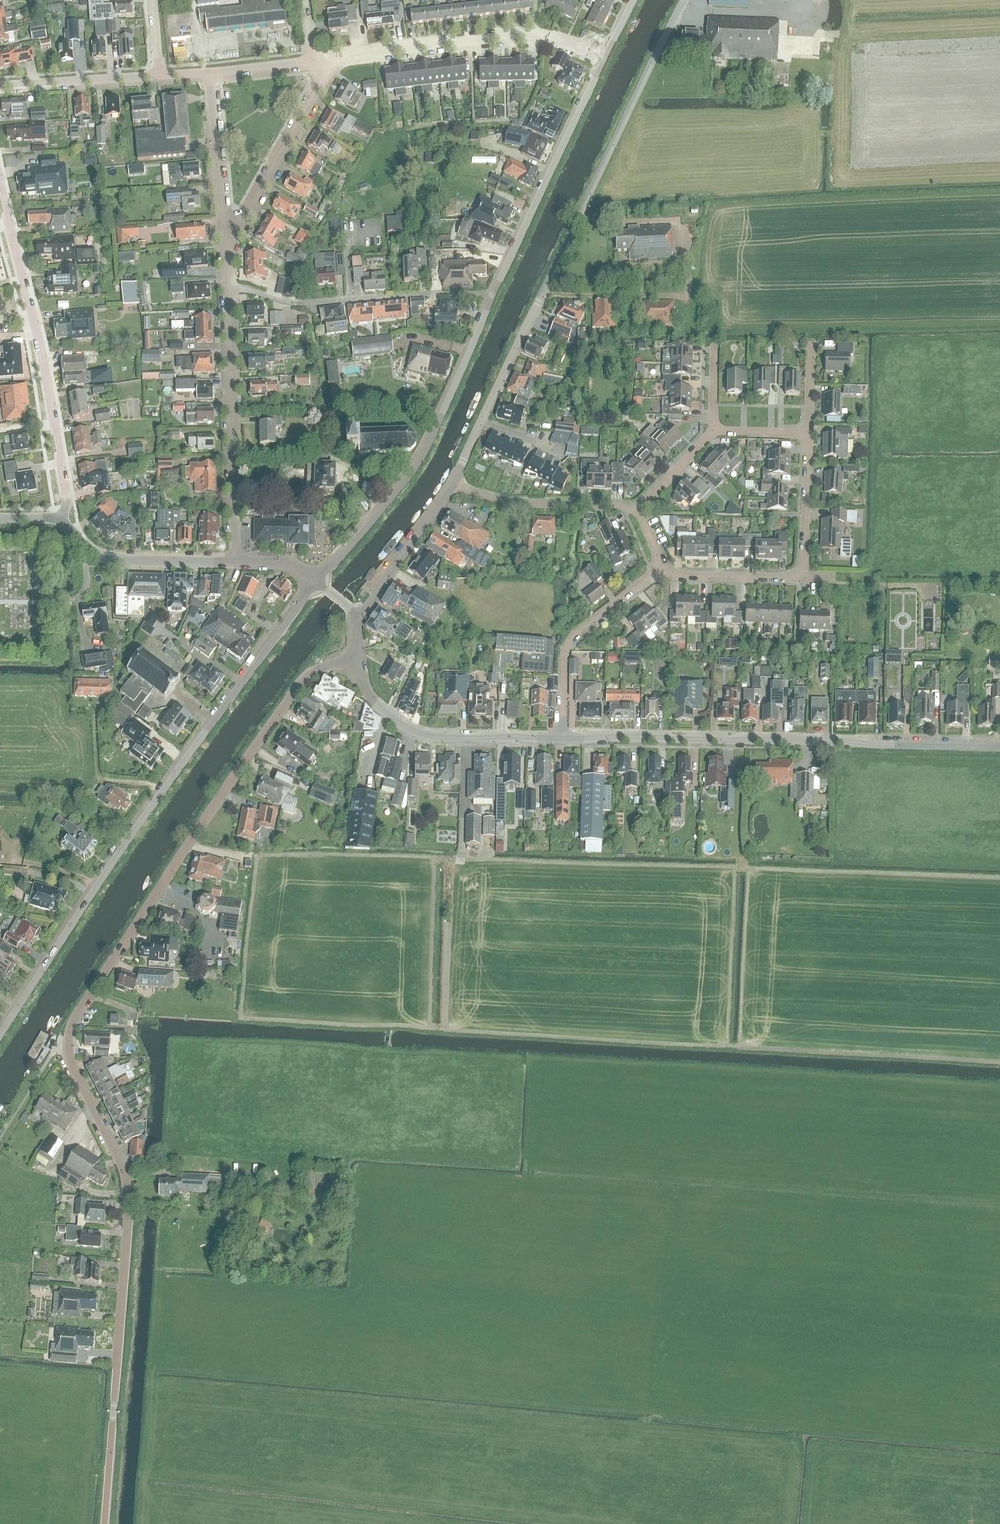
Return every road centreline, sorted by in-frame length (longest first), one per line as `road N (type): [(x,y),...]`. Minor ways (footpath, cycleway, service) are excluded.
road 1 (residential): [(0,1031),(148,806),(315,582)]
road 2 (unclassified): [(67,1046),(75,1017),(304,679),(315,668),(357,658)]
road 3 (unclassified): [(67,1046),(127,1189),(104,1523)]
road 4 (tertiary): [(999,747),(562,740)]
road 5 (residential): [(315,582),(417,465),(491,296)]
road 6 (residential): [(66,522),(36,328),(0,193)]
road 7 (residential): [(449,484),(585,205)]
road 8 (residential): [(234,560),(227,285)]
road 9 (residential): [(602,59),(525,37),(336,58)]
road 10 (residential): [(491,296),(307,304),(227,285)]
road 11 (residential): [(491,296),(602,59)]
road 12 (tertiary): [(562,740),(409,729),(369,698),(357,658)]
road 13 (unclassified): [(585,205),(684,0)]
road 14 (residential): [(225,250),(336,58)]
road 15 (residential): [(562,740),(562,654),(575,633),(660,570)]
road 16 (residential): [(639,511),(509,504),(449,484)]
road 17 (tertiary): [(234,560),(111,560),(86,549),(66,522)]
road 18 (residential): [(225,250),(208,73)]
road 19 (residential): [(354,619),(449,484)]
road 20 (residential): [(0,84),(157,76)]
road 21 (residential): [(803,578),(807,433)]
road 22 (residential): [(803,578),(660,570)]

